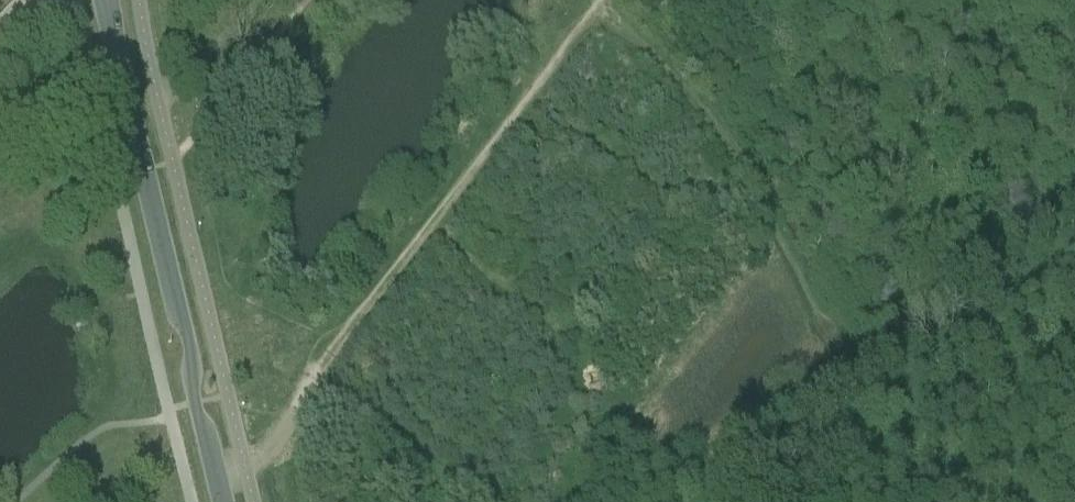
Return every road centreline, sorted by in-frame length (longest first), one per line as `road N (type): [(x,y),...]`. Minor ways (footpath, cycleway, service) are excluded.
road 1 (tertiary): [(222,501),(107,0)]
road 2 (track): [(313,379),(559,56)]
road 3 (track): [(848,378),(1015,231),(1074,199)]
road 4 (track): [(701,501),(755,434),(848,378)]
road 5 (track): [(313,379),(454,483)]

